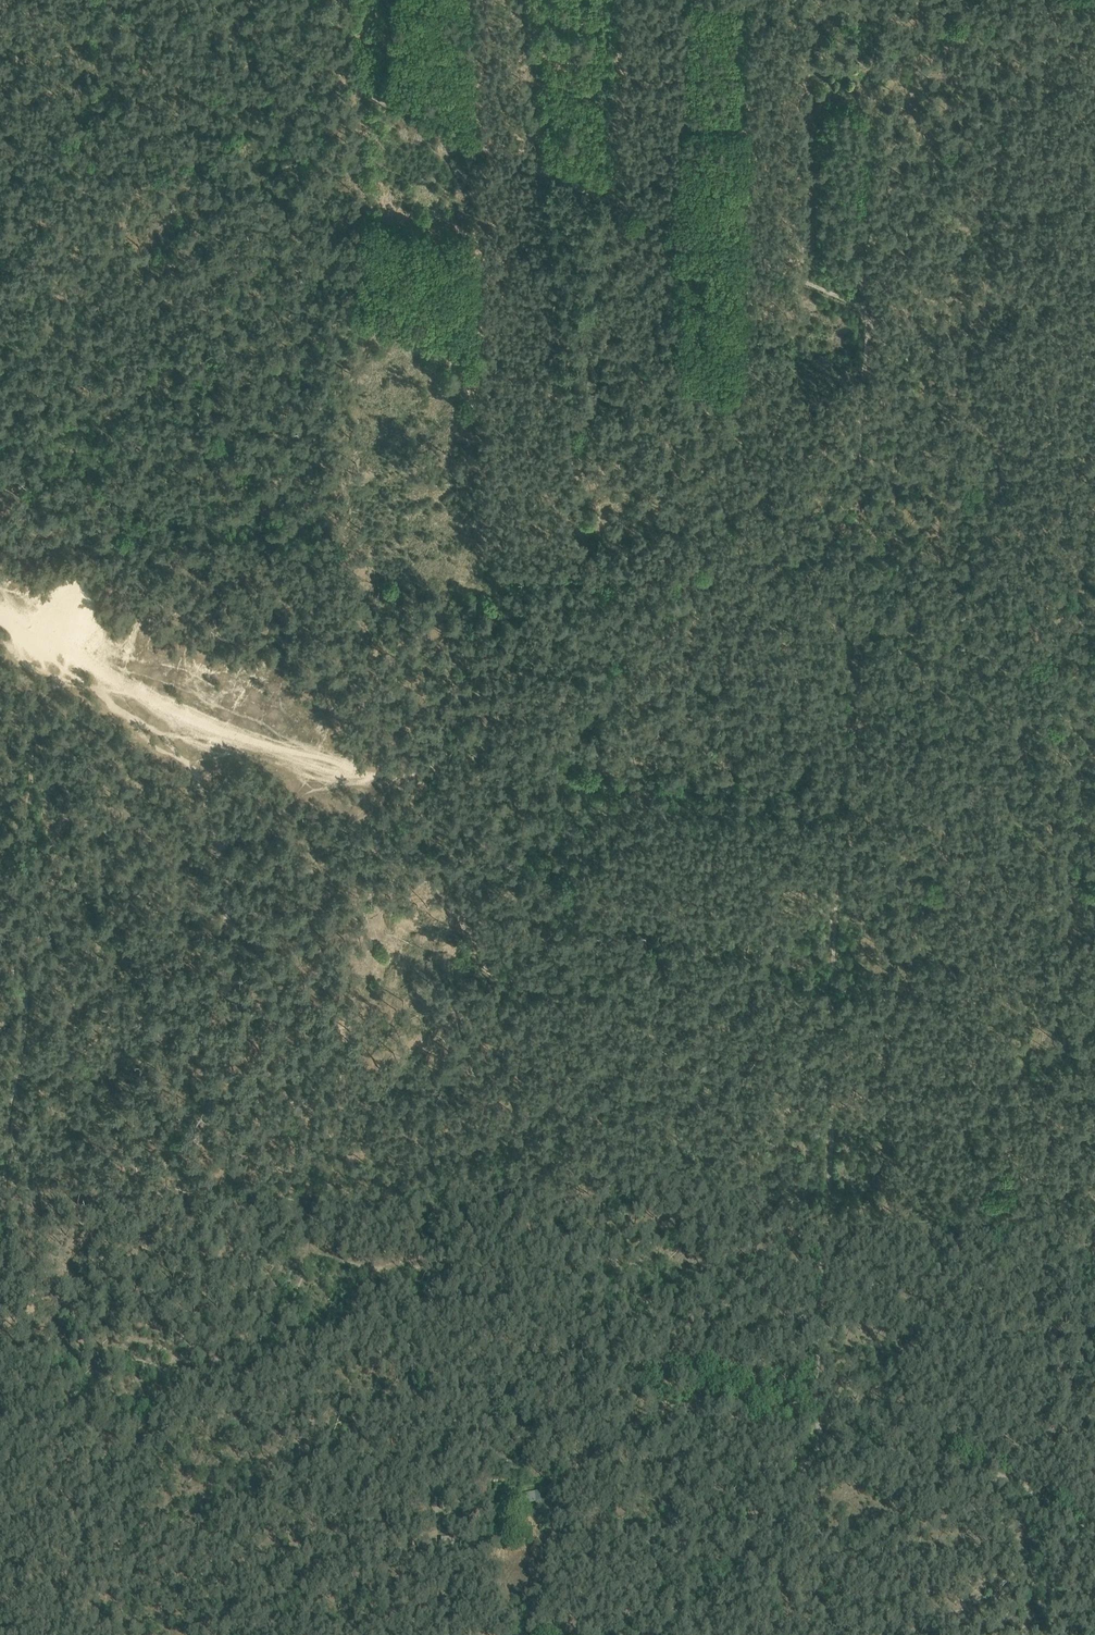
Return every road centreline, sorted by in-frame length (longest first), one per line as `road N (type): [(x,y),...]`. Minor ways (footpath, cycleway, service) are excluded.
road 1 (track): [(824,1301),(555,1281),(494,1132),(434,1140),(303,1117),(280,992),(220,889),(212,725),(177,712),(0,592)]
road 2 (track): [(857,306),(676,222),(375,109),(317,115),(243,158),(215,164),(0,168)]
road 3 (track): [(1094,1532),(987,1471),(828,1443)]
road 4 (track): [(828,1443),(808,1413),(824,1301)]

